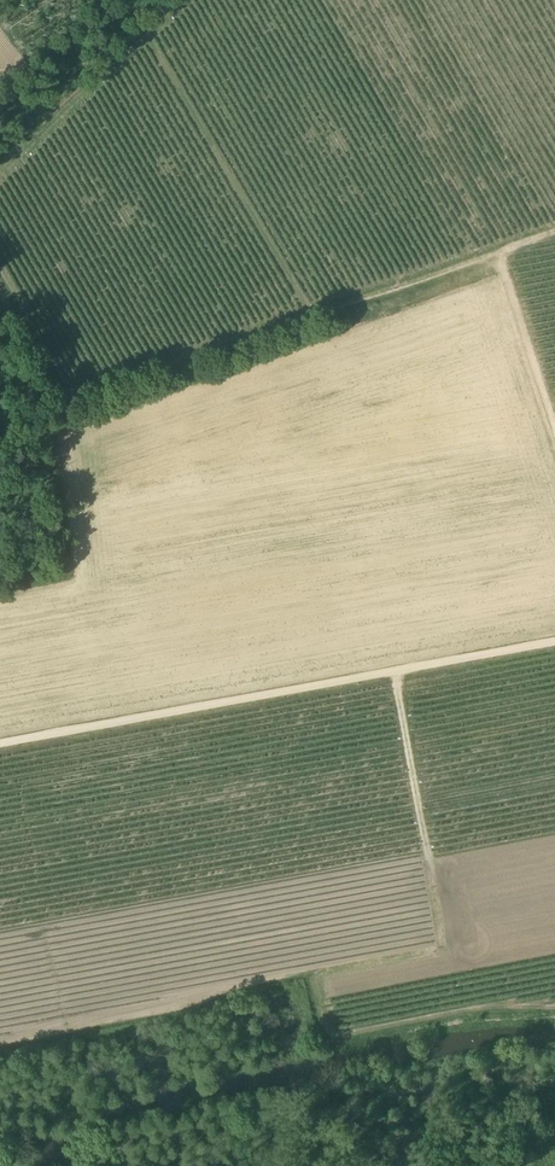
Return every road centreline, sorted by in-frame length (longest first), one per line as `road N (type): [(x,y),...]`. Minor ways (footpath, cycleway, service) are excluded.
road 1 (track): [(0,418),(554,229)]
road 2 (track): [(0,745),(554,640)]

